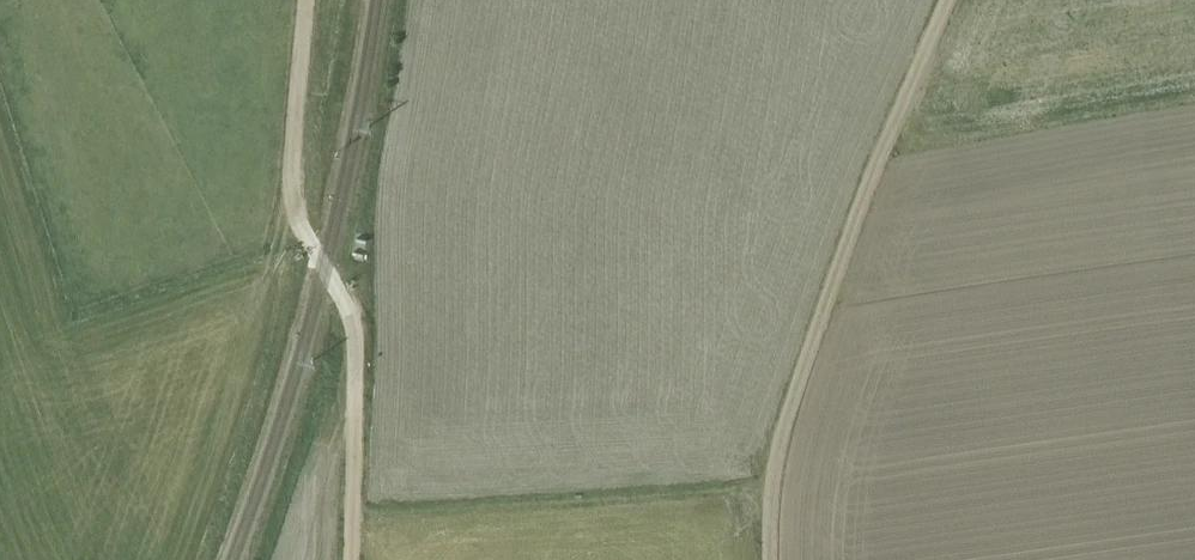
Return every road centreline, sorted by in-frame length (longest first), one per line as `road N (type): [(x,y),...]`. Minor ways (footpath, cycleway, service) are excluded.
road 1 (track): [(768,559),(767,487),(777,443),(840,262),(947,0)]
road 2 (track): [(349,559),(352,328),(296,215),(304,0)]
road 3 (track): [(767,487),(349,514)]

